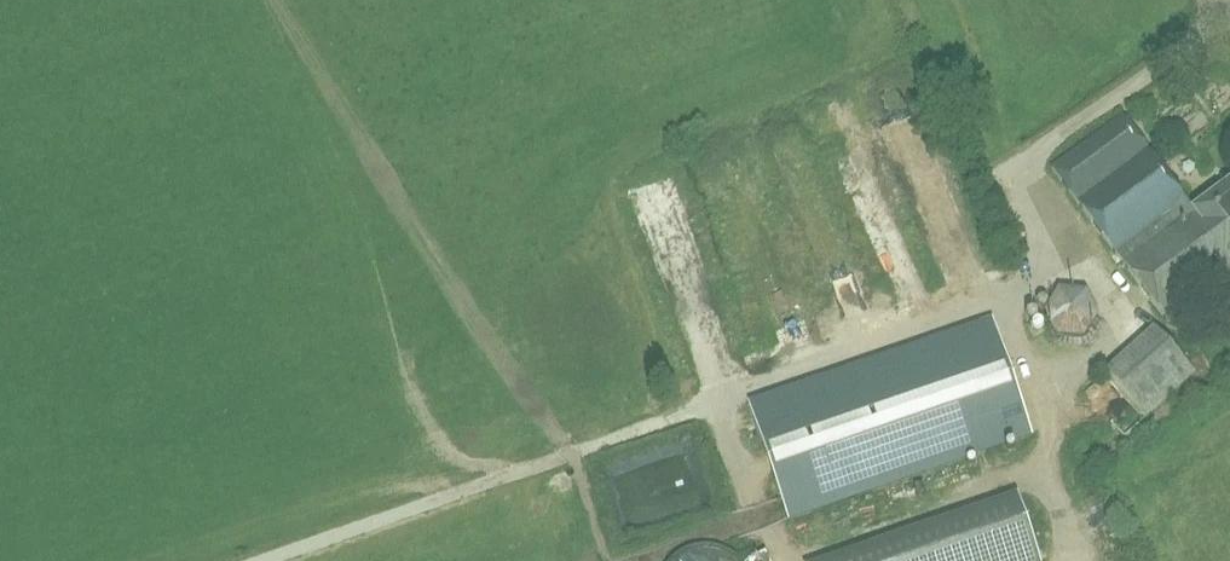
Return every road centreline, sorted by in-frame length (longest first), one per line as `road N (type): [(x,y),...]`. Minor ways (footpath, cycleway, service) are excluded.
road 1 (track): [(260,560),(773,374)]

